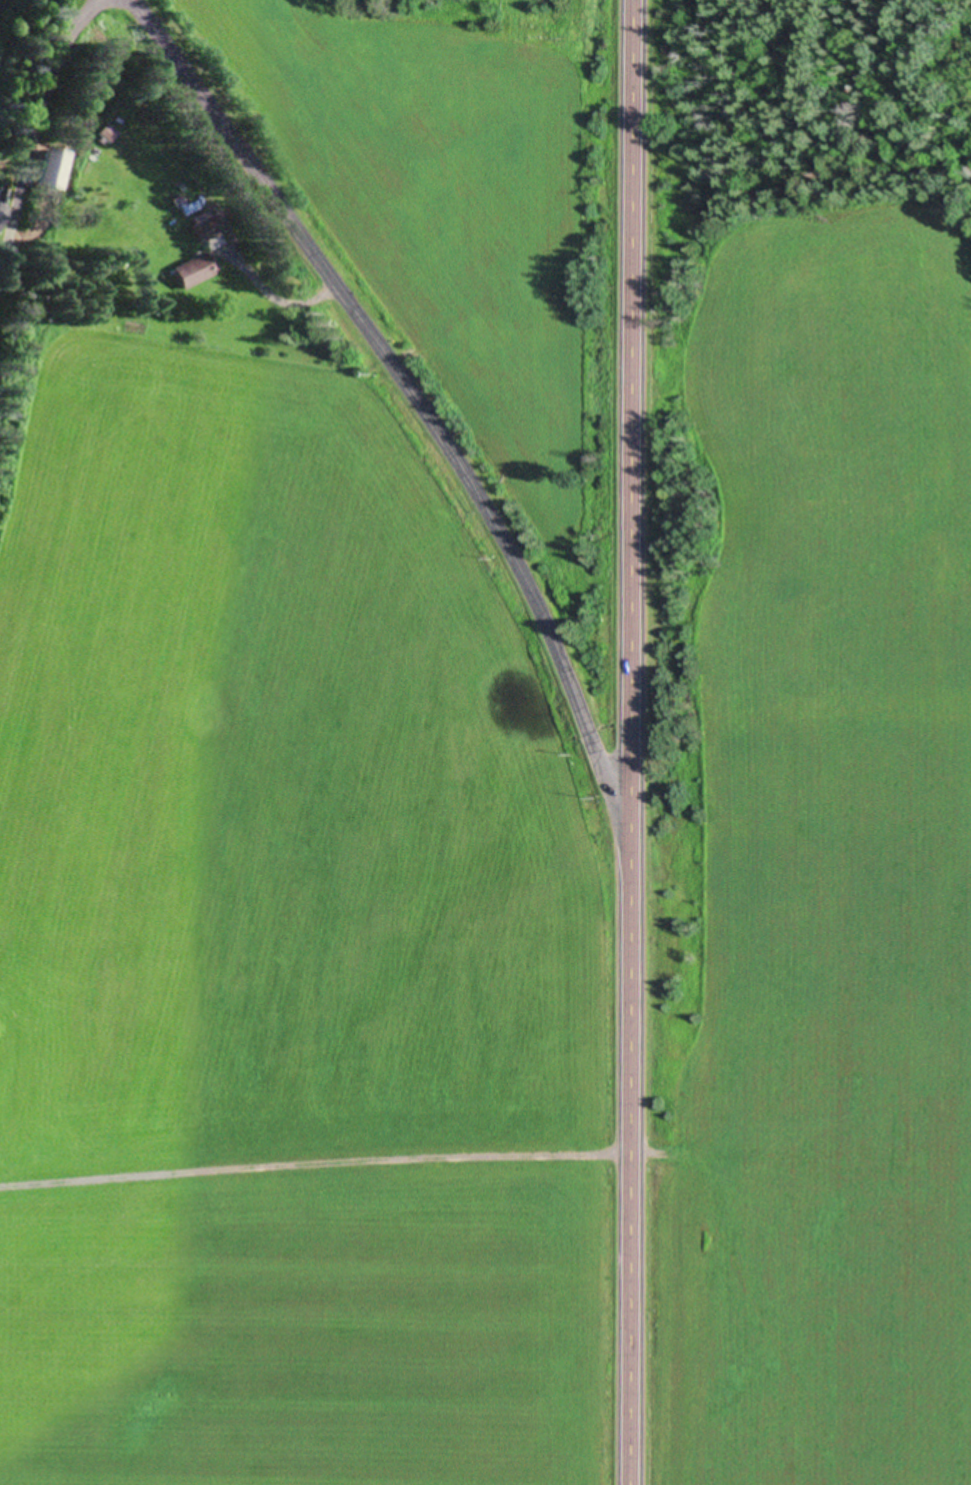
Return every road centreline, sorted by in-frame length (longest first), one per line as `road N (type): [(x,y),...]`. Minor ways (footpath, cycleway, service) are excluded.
road 1 (primary): [(639,1484),(654,1166),(645,0)]
road 2 (residential): [(128,0),(491,524),(653,883)]
road 3 (residential): [(103,0),(0,369)]

